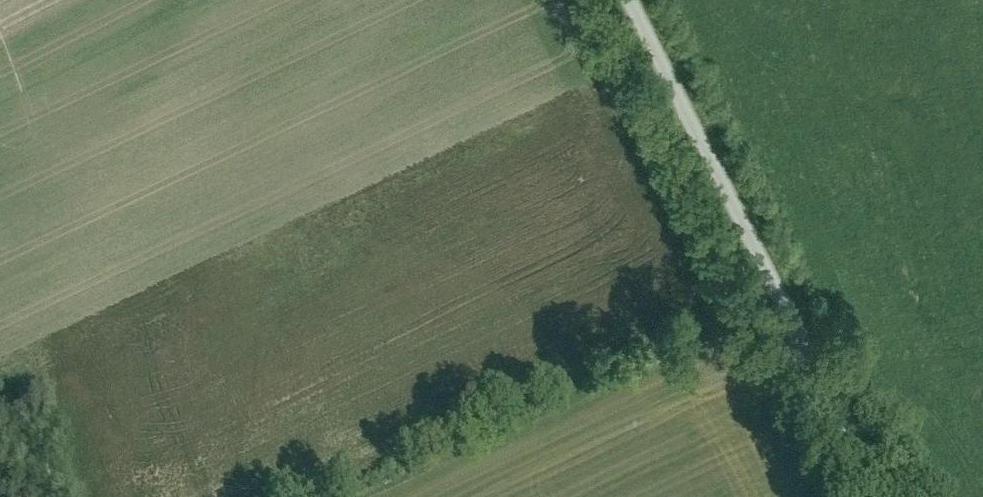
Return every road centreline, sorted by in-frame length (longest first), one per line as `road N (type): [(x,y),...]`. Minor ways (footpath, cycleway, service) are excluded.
road 1 (unclassified): [(631,0),(883,496)]

